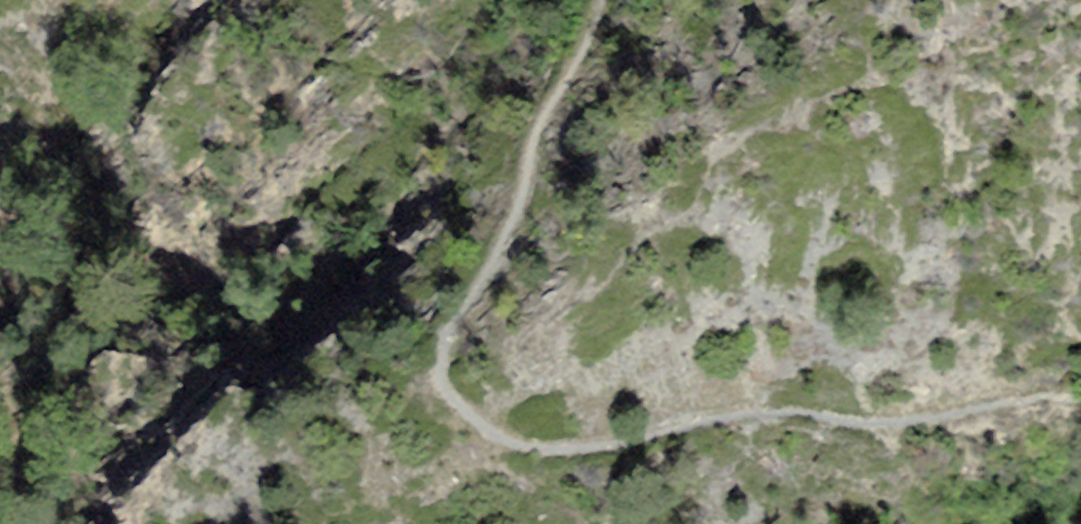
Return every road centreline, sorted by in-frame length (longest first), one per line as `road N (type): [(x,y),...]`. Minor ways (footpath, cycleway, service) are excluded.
road 1 (motorway): [(0,408),(1080,236)]
road 2 (motorway): [(670,0),(0,103)]

